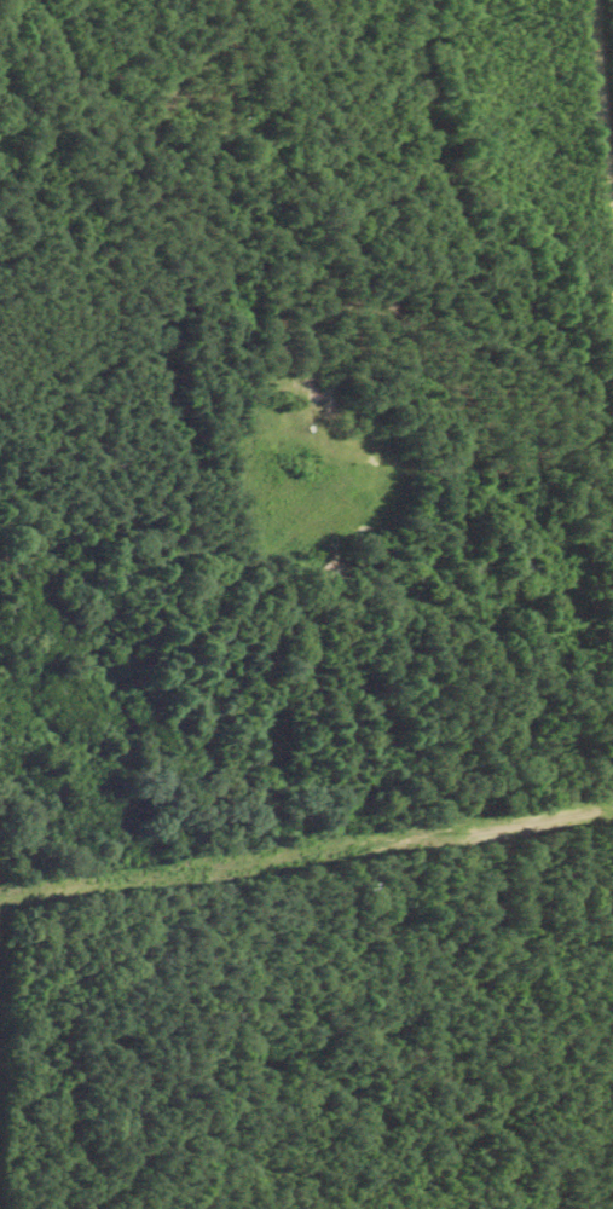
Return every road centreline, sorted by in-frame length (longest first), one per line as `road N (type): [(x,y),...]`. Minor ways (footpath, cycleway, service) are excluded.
road 1 (residential): [(612,206),(596,0)]

